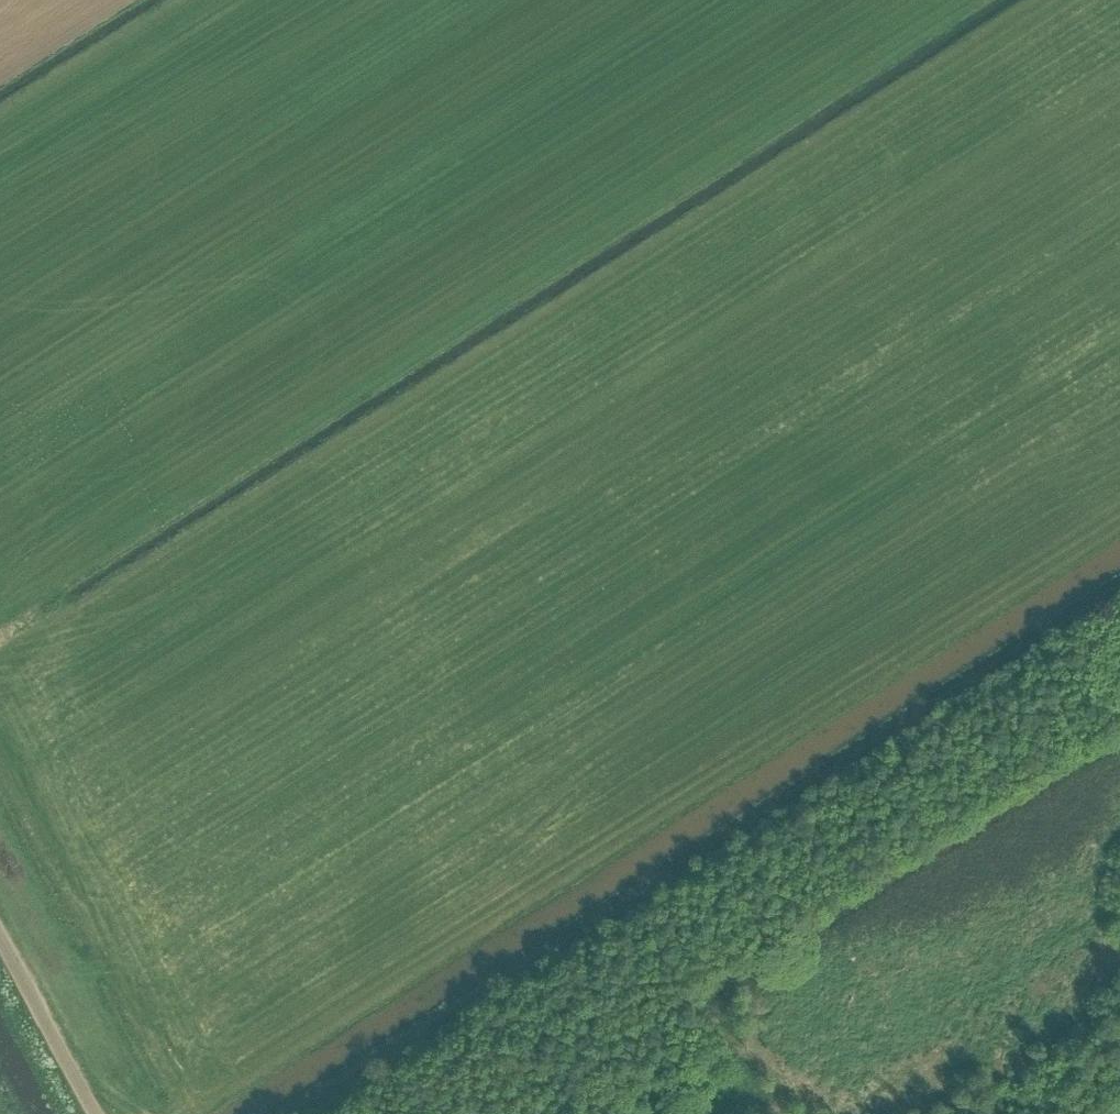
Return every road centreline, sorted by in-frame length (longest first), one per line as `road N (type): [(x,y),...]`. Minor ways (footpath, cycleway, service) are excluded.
road 1 (unclassified): [(96,1113),(0,934)]

